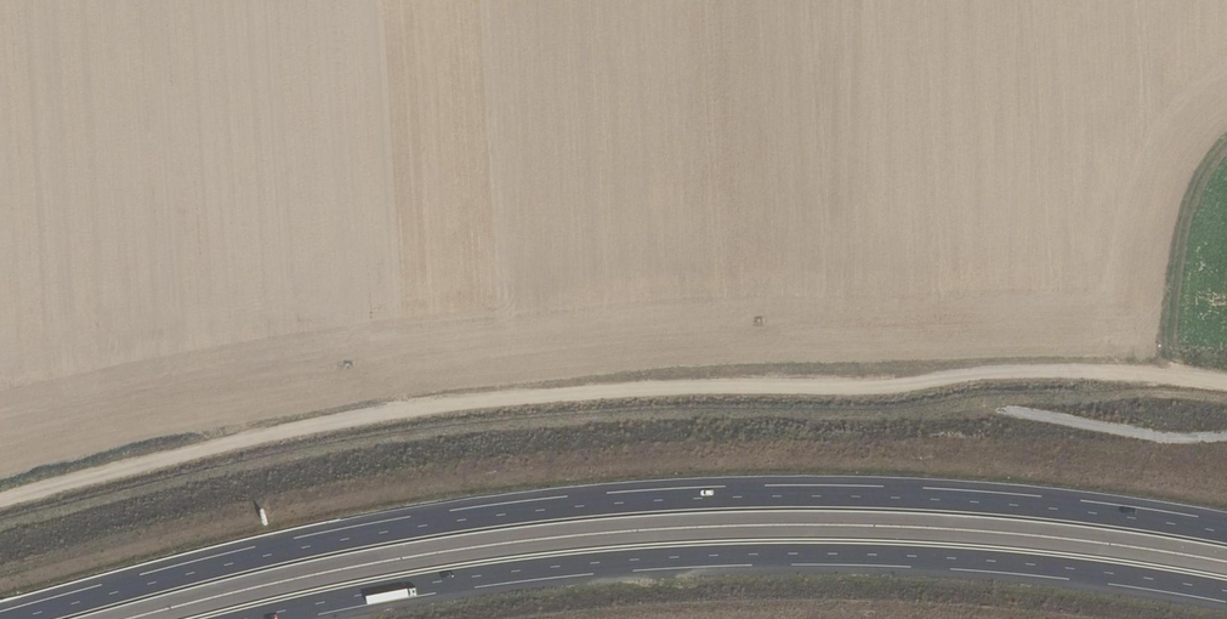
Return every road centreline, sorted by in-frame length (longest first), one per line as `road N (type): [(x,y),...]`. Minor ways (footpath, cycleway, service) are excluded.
road 1 (track): [(1226,383),(1015,370),(873,386),(712,386),(385,412),(0,502)]
road 2 (track): [(1226,399),(1136,393),(899,415),(676,413),(462,428),(315,448),(0,526)]
road 3 (trunk): [(1226,531),(1083,508),(911,498),(762,494),(565,507),(387,527),(222,560),(7,618)]
road 4 (track): [(1180,439),(1177,460),(852,449),(486,465),(358,484),(0,577)]
road 5 (trunk): [(257,618),(557,567),(759,554),(904,555),(1226,592)]
road 6 (track): [(1065,618),(742,606),(542,618)]
road 7 (track): [(1226,143),(1203,172),(1185,221),(1169,336),(1175,374)]
road 8 (track): [(988,401),(1161,438),(1226,437)]

